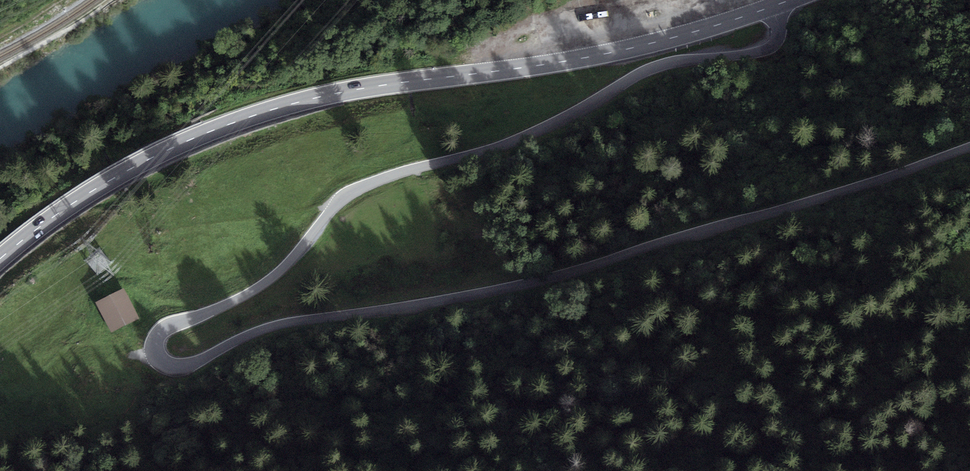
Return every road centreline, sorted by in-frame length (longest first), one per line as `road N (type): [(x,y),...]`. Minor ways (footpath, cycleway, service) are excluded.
road 1 (tertiary): [(969,149),(581,270),(274,326),(183,366),(158,355),(164,329),(272,278),(354,191),(512,142),(650,69),(771,48),(780,37),(771,7)]
road 2 (primary): [(0,257),(131,169),(279,108),(621,51),(771,7)]
road 3 (track): [(0,69),(112,0)]

